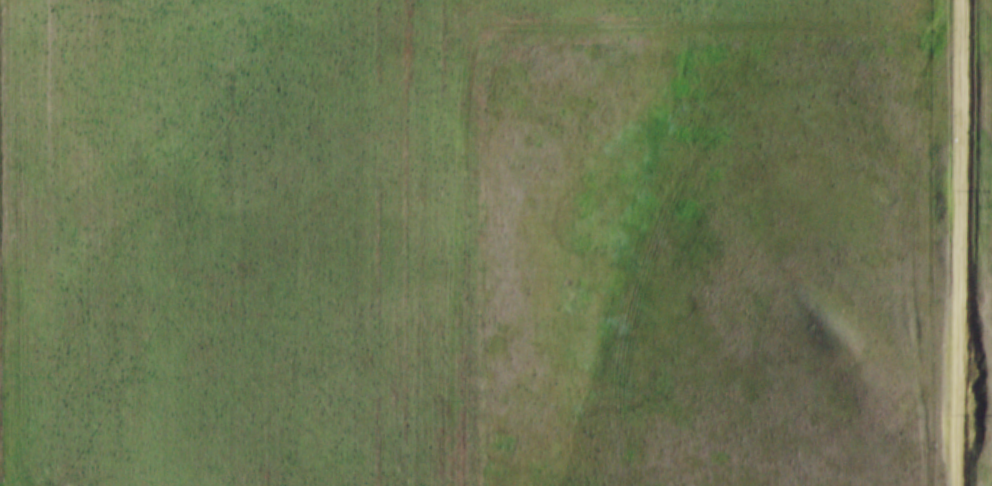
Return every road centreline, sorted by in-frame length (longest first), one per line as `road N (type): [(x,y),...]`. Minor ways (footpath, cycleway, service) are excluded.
road 1 (residential): [(961,485),(966,0)]

